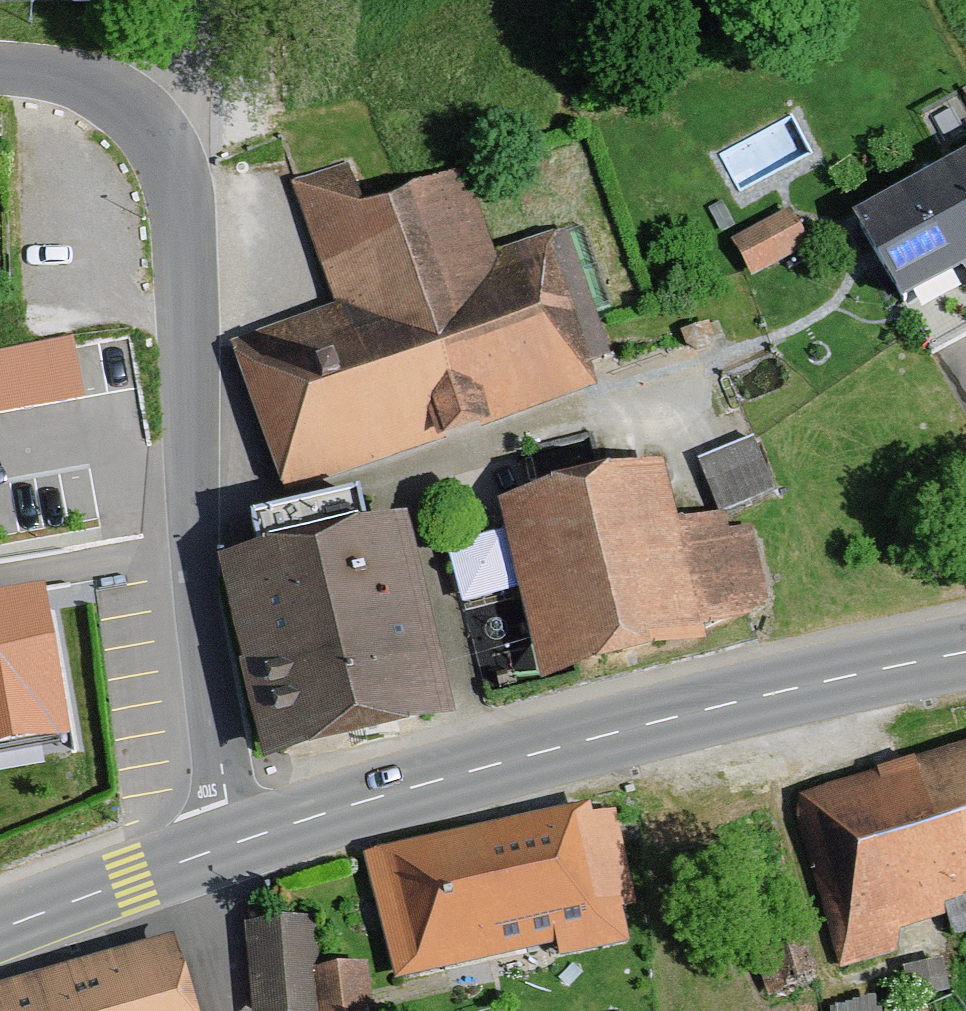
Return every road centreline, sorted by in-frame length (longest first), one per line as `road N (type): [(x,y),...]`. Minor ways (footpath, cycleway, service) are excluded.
road 1 (unclassified): [(0,70),(55,77),(155,118),(185,178),(193,632),(219,849)]
road 2 (primary): [(965,652),(708,706),(219,849)]
road 3 (primary): [(219,849),(0,930)]
road 4 (residential): [(219,849),(229,1010)]
road 5 (track): [(218,0),(155,118)]

